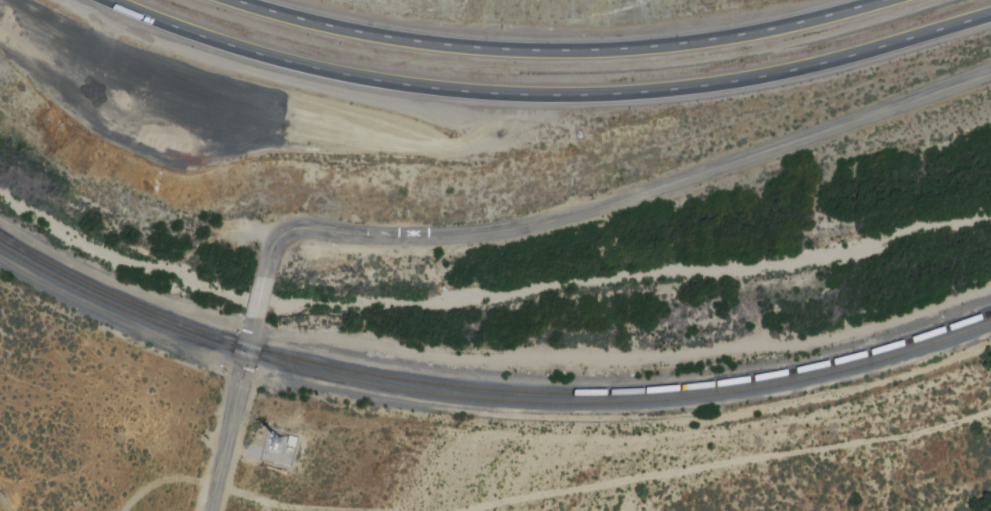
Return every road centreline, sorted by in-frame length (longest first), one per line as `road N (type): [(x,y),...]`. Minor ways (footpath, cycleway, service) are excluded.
road 1 (motorway): [(108,0),(211,40),(330,72),(531,96),(695,88),(781,73),(990,16)]
road 2 (tertiary): [(263,280),(274,243),(289,230),(426,238),(552,221),(990,74)]
road 3 (motorway): [(885,0),(702,42),(535,51),(355,32),(232,0)]
road 4 (tertiary): [(209,510),(255,317)]

